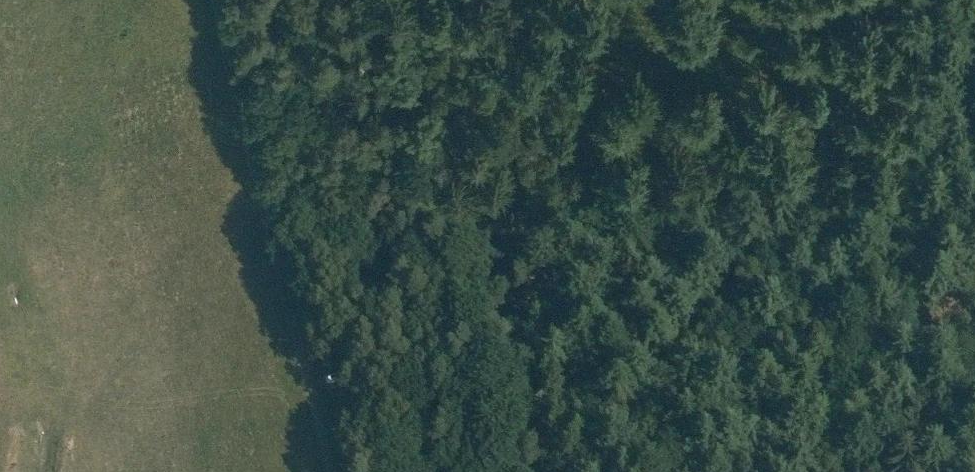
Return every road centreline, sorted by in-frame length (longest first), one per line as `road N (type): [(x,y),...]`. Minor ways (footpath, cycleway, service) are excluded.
road 1 (track): [(211,0),(328,471)]

